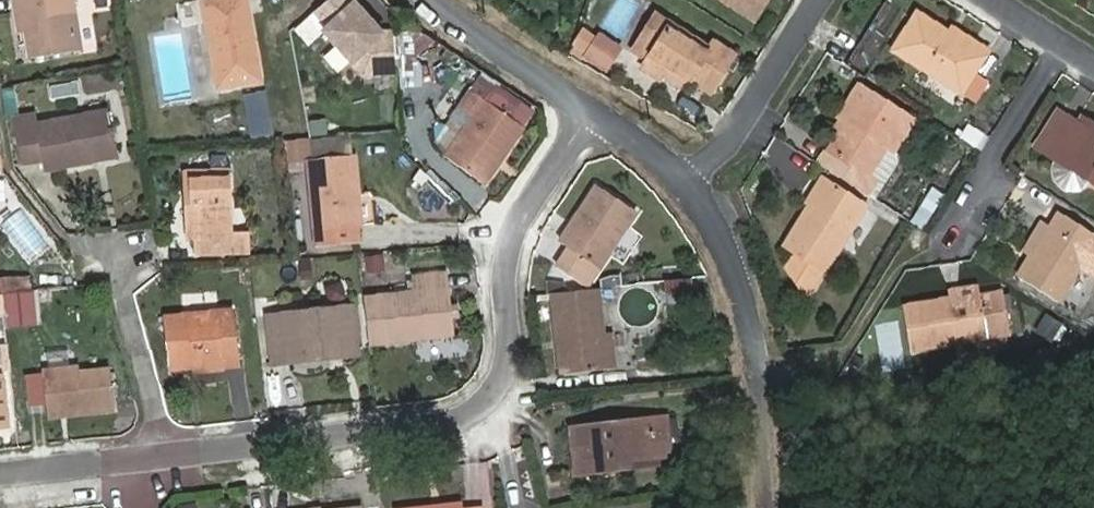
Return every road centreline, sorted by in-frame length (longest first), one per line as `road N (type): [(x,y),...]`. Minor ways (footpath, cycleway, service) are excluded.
road 1 (residential): [(0,476),(470,418),(519,356),(508,255),(594,111)]
road 2 (residential): [(768,507),(746,309),(687,182)]
road 3 (residential): [(939,250),(1078,27)]
road 4 (residential): [(824,0),(732,141),(687,182)]
road 5 (residential): [(594,111),(477,35),(439,0)]

